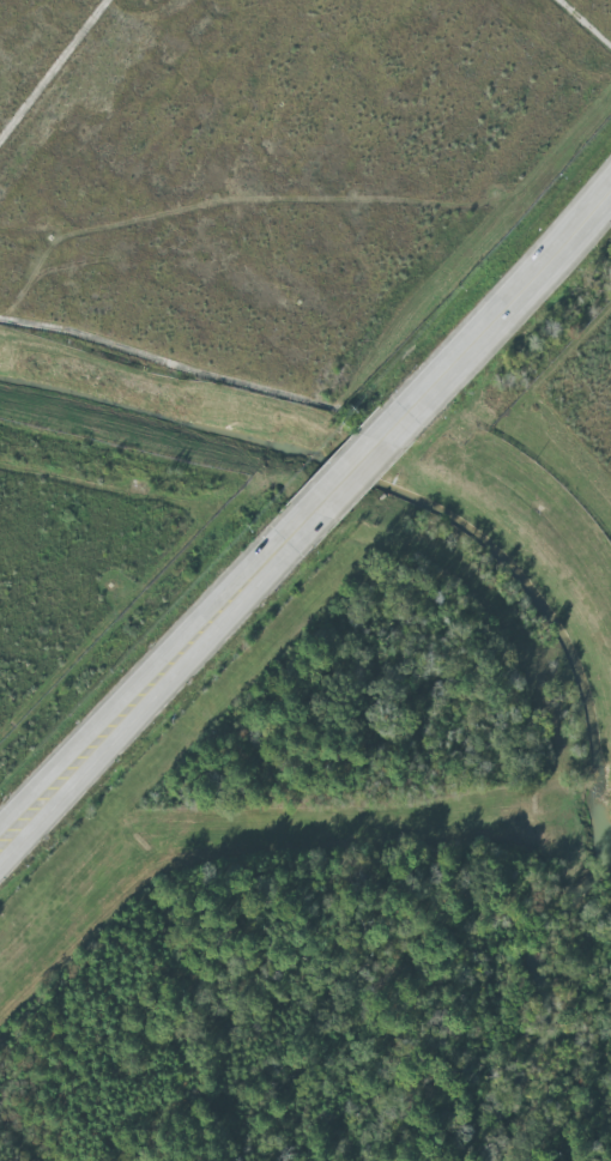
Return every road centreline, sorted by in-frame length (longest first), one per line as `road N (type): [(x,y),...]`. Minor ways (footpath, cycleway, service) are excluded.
road 1 (secondary): [(0,866),(610,200)]
road 2 (secondary): [(610,171),(0,819)]

